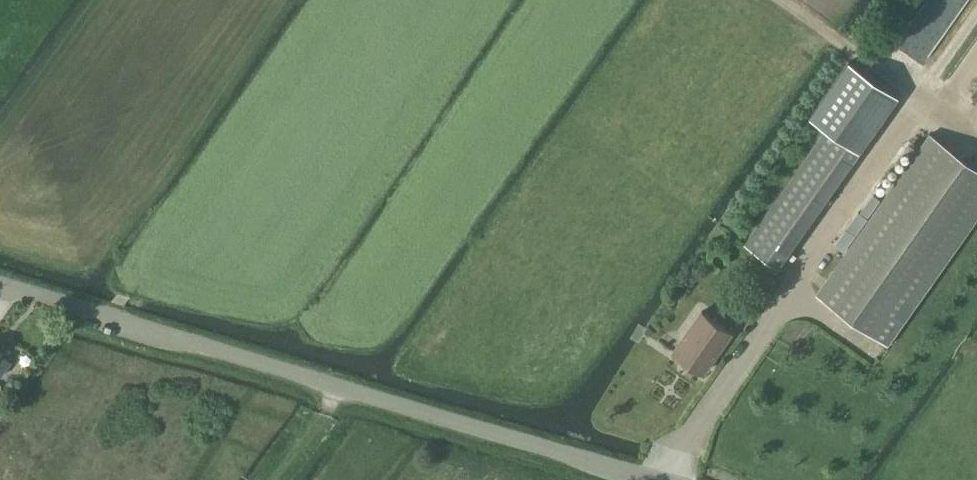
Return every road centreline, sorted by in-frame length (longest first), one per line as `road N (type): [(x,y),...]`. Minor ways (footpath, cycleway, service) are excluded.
road 1 (unclassified): [(0,280),(660,479)]
road 2 (track): [(785,0),(976,137)]

